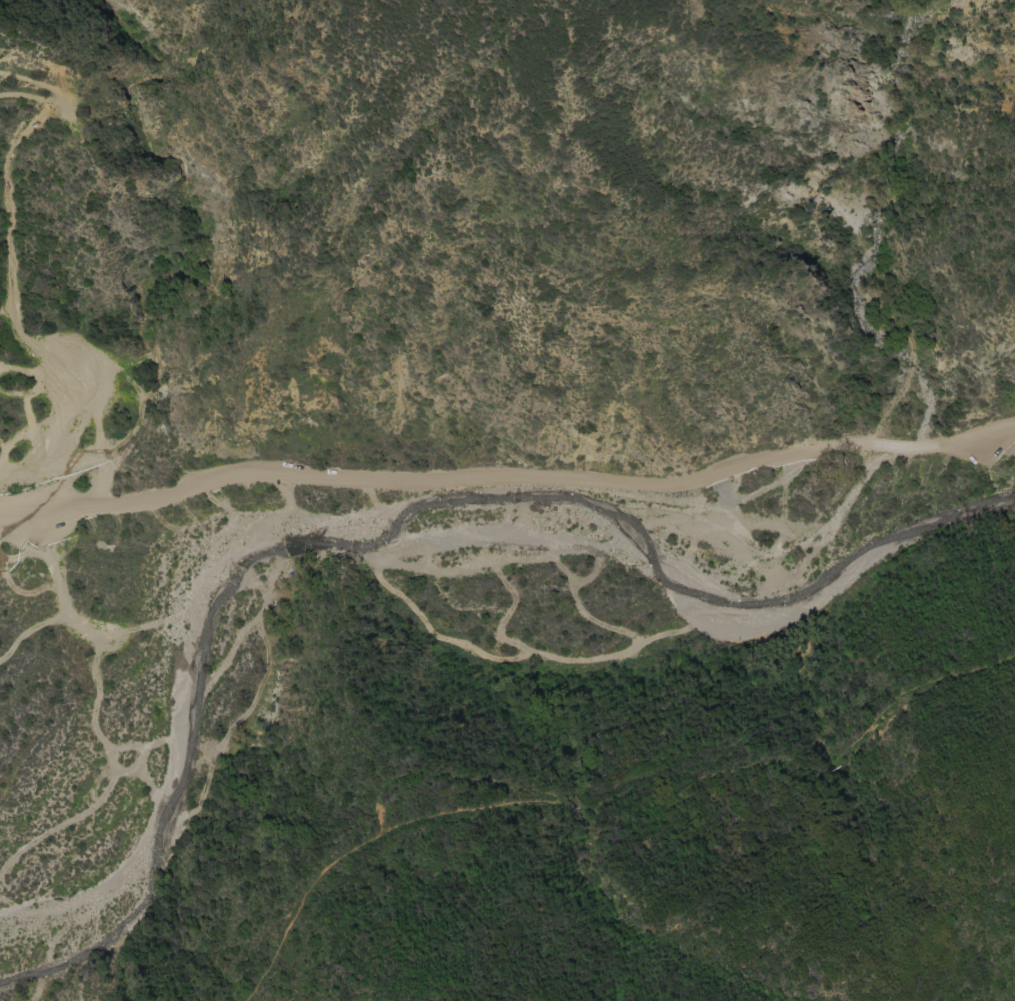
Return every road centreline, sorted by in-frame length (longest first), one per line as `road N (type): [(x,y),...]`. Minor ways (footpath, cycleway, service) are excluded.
road 1 (residential): [(870,445),(760,460),(677,485),(422,485),(265,475),(122,507),(0,517)]
road 2 (track): [(780,478),(780,531),(750,606),(734,622),(702,621),(617,655),(568,661),(497,636),(512,591),(490,562),(431,573),(373,565),(369,528)]
road 3 (track): [(807,453),(790,473),(731,505),(659,515),(497,496),(428,503),(369,528),(324,525),(284,509),(287,477)]
road 4 (track): [(717,475),(749,564),(774,572),(802,564),(875,458),(870,445)]
road 5 (track): [(643,643),(584,616),(569,575),(546,556),(490,562)]
road 6 (track): [(0,390),(72,394),(84,407),(75,421),(9,444),(0,458)]
road 7 (track): [(526,650),(499,659),(434,633),(373,565)]
road 8 (track): [(0,75),(69,97),(62,106),(12,90),(0,94)]

